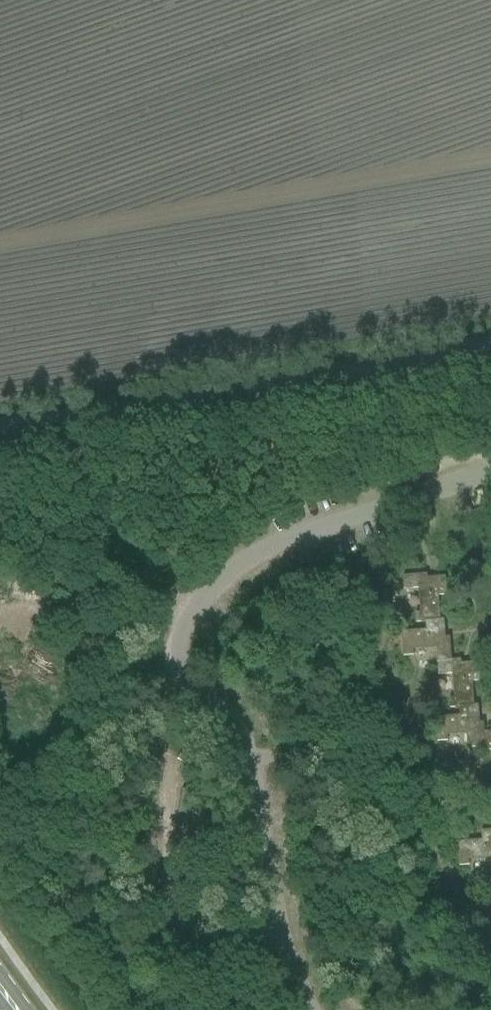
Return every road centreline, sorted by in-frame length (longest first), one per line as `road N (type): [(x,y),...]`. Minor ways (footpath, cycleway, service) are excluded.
road 1 (unclassified): [(0,432),(490,348)]

